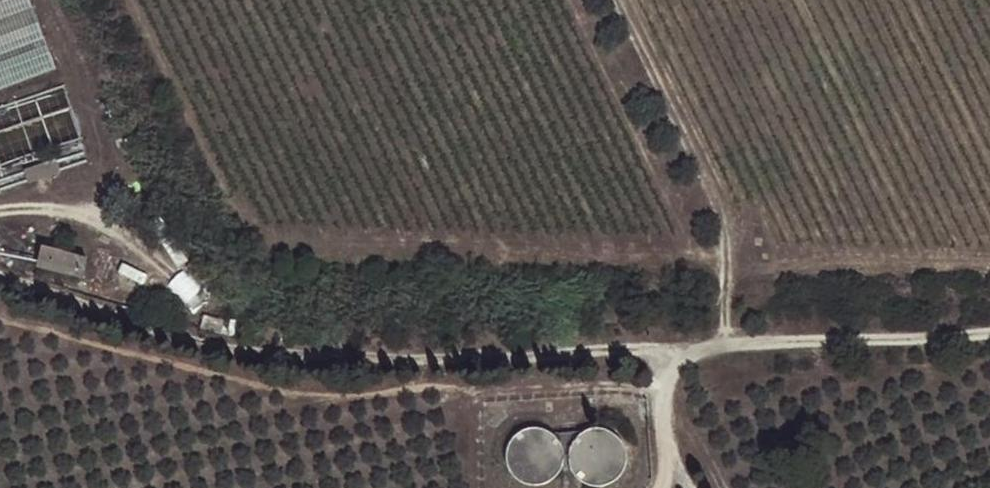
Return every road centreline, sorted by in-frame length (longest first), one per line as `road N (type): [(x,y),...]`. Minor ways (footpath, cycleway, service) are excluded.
road 1 (track): [(989,335),(667,351),(263,356),(221,350),(0,274)]
road 2 (track): [(617,0),(720,212),(729,257),(724,348)]
road 3 (track): [(0,209),(65,209),(121,232),(171,271)]
road 4 (track): [(667,351),(667,428),(690,487)]

